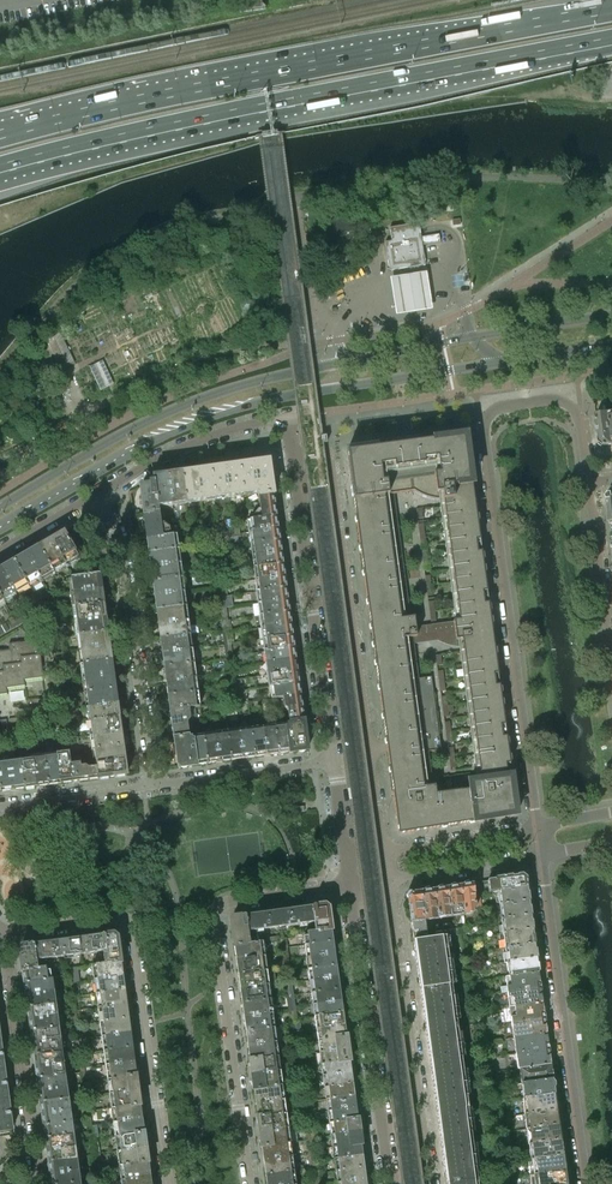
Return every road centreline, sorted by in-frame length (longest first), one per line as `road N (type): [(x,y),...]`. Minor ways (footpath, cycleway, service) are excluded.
road 1 (secondary): [(0,527),(137,448),(261,403),(611,344)]
road 2 (motorway): [(611,7),(145,98),(0,135)]
road 3 (motorway): [(0,169),(235,113),(611,41)]
road 4 (residential): [(588,483),(579,416),(566,403),(503,406),(484,420),(537,828)]
road 5 (residential): [(294,459),(324,456),(331,464),(386,852)]
road 6 (residential): [(249,1183),(214,916),(232,900),(350,885)]
road 7 (residential): [(1,934),(111,918),(132,927),(169,1183)]
road 8 (secondary): [(338,363),(167,412),(0,507)]
road 9 (residential): [(540,855),(585,1183)]
road 10 (residential): [(430,1183),(390,880)]
road 11 (residential): [(334,760),(294,459)]
road 12 (residential): [(390,1183),(350,885)]
road 13 (residential): [(95,494),(120,551),(154,785)]
road 14 (secondary): [(611,314),(338,363)]
road 15 (residential): [(38,1183),(1,934)]
road 16 (residential): [(95,494),(206,439),(284,422)]
road 17 (residential): [(334,760),(154,785)]
road 18 (residential): [(611,663),(588,483)]
road 19 (residential): [(154,785),(0,808)]
road 20 (residential): [(537,828),(386,852)]
road 21 (residential): [(390,880),(540,855)]
road 22 (residential): [(334,341),(310,303),(297,210)]

